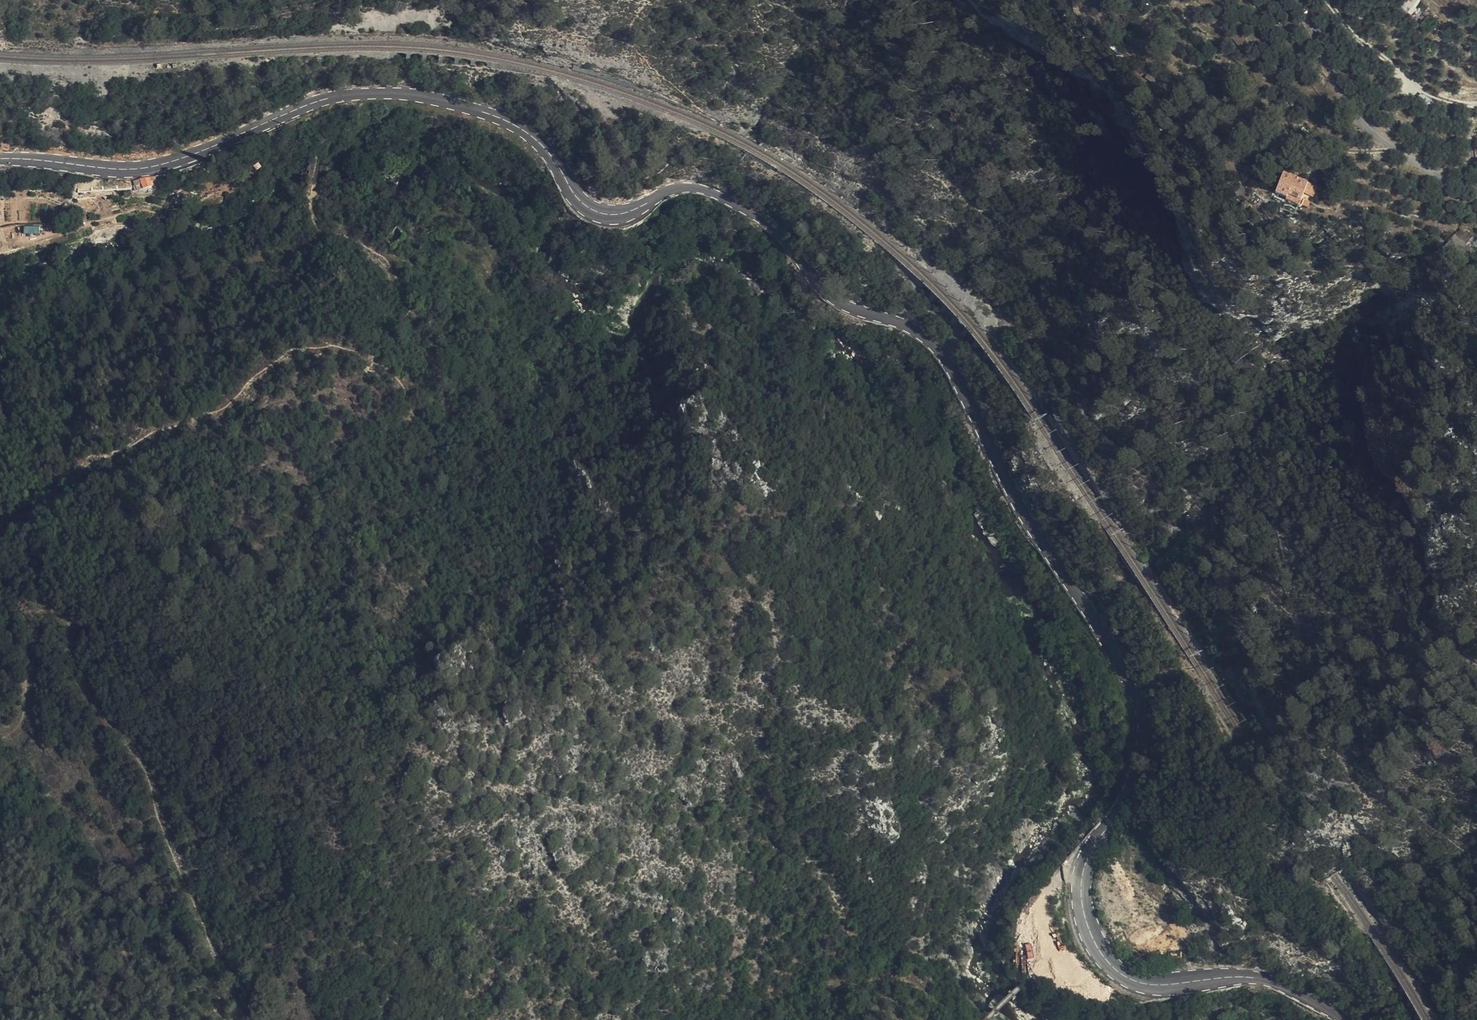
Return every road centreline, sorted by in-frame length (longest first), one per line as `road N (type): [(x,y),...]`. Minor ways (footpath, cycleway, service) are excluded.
road 1 (tertiary): [(1343,1019),(1250,975),(1146,982),(1116,968),(1097,945),(1086,919),(1088,859),(1135,774),(1139,740),(1122,676),(1018,512),(935,352),(895,327),(835,308),(784,241),(725,197),(686,185),(604,219),(584,211),(515,124),(401,88),(317,99),(163,167),(121,171),(0,157)]
road 2 (unclassified): [(1303,0),(1351,101),(1374,130),(1476,187)]

